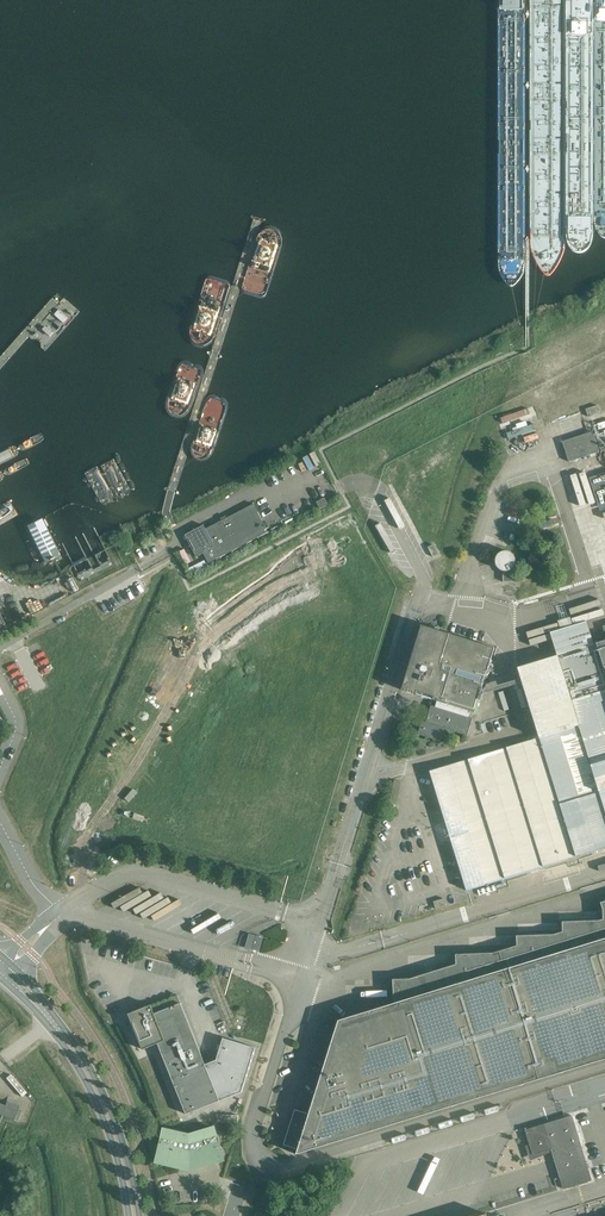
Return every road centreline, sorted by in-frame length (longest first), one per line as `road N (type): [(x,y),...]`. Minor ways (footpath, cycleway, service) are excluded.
road 1 (tertiary): [(135,1215),(107,1106),(53,1019),(6,971)]
road 2 (unclassified): [(6,971),(65,912),(249,964)]

